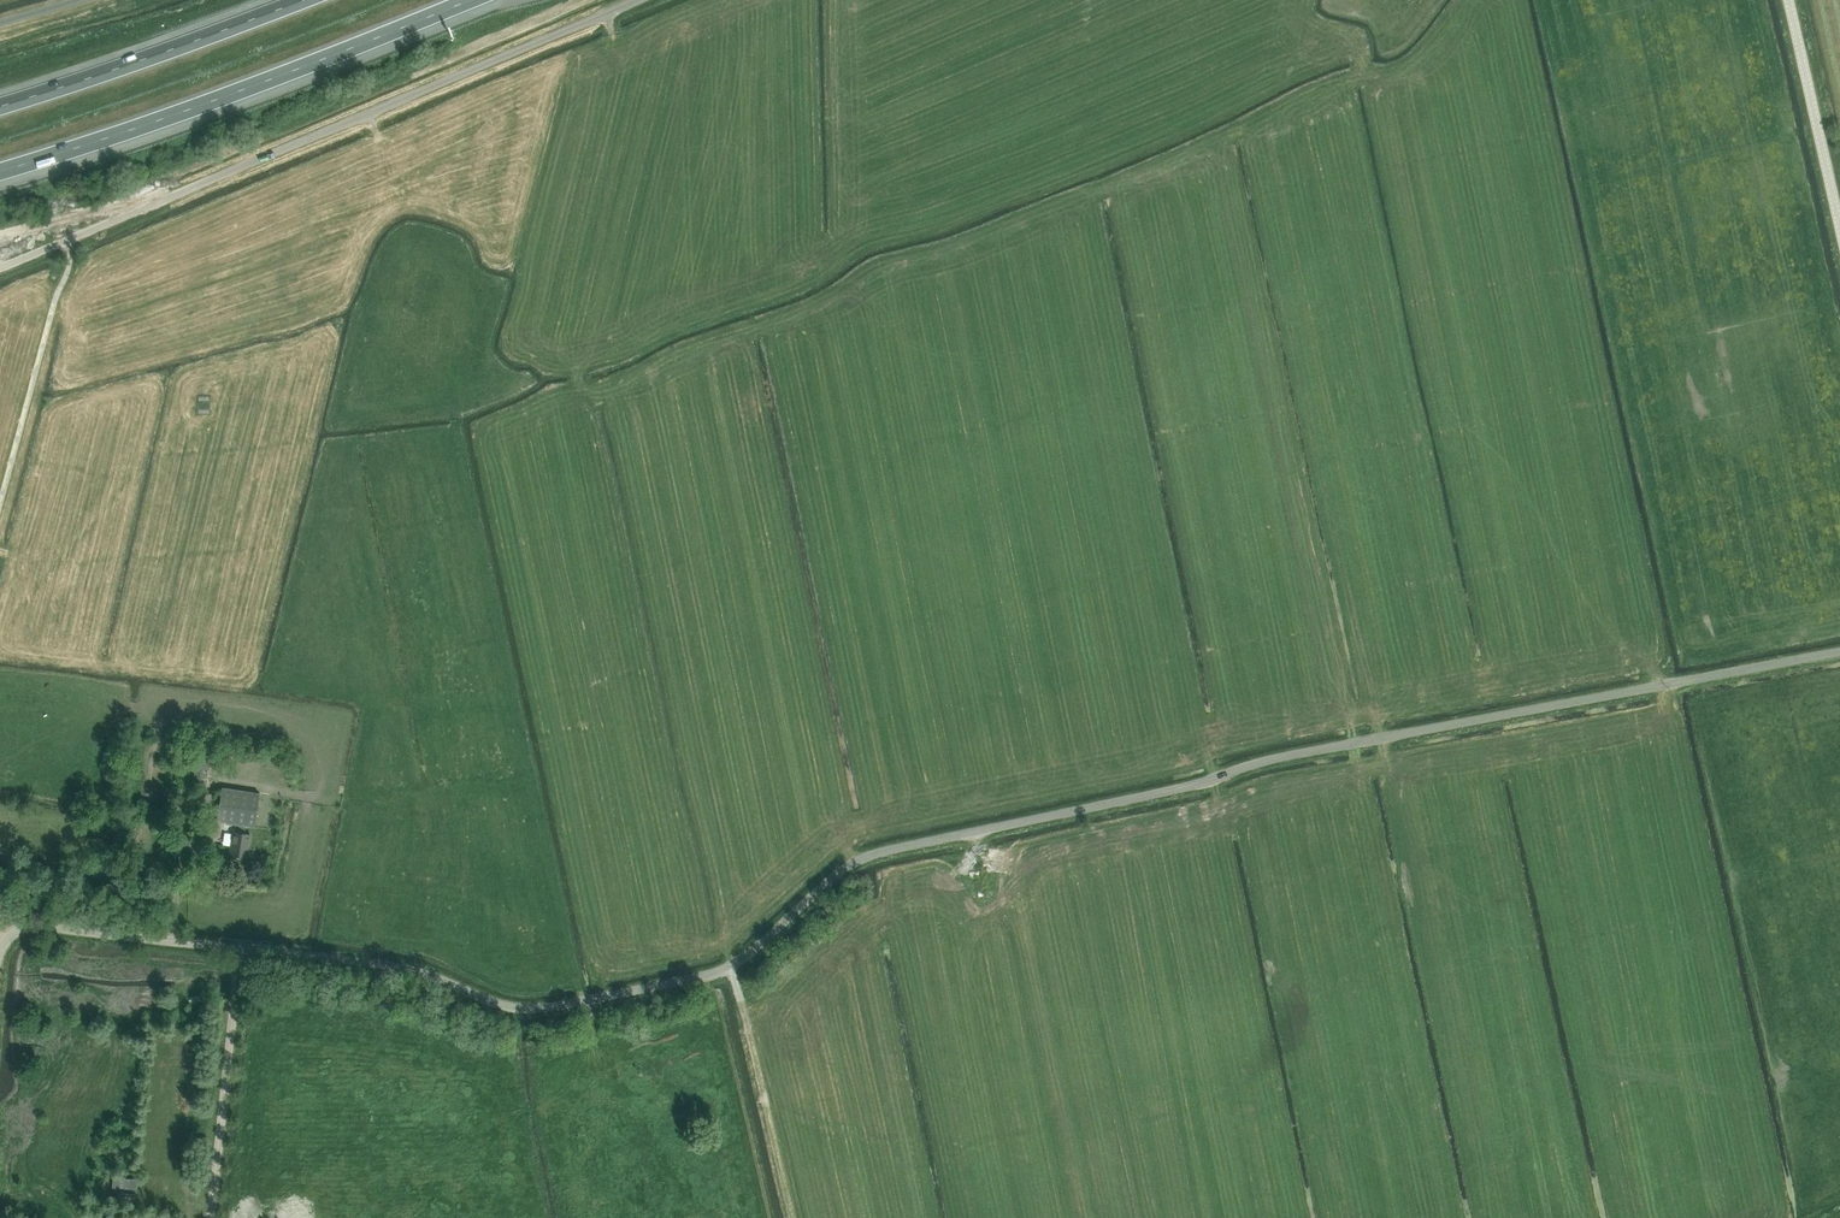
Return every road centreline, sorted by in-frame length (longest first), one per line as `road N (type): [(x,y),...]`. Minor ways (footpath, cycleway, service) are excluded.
road 1 (unclassified): [(1839,652),(1265,761),(1204,782),(869,856),(731,965),(565,1003),(499,1004),(404,966),(28,926),(11,932),(0,951)]
road 2 (unclassified): [(0,269),(80,234),(95,211),(164,197),(636,0)]
road 3 (motorway): [(0,171),(216,100),(469,0)]
road 4 (motorway): [(301,0),(0,106)]
road 5 (track): [(731,965),(792,1217)]
road 6 (tertiary): [(1839,223),(1790,0)]

